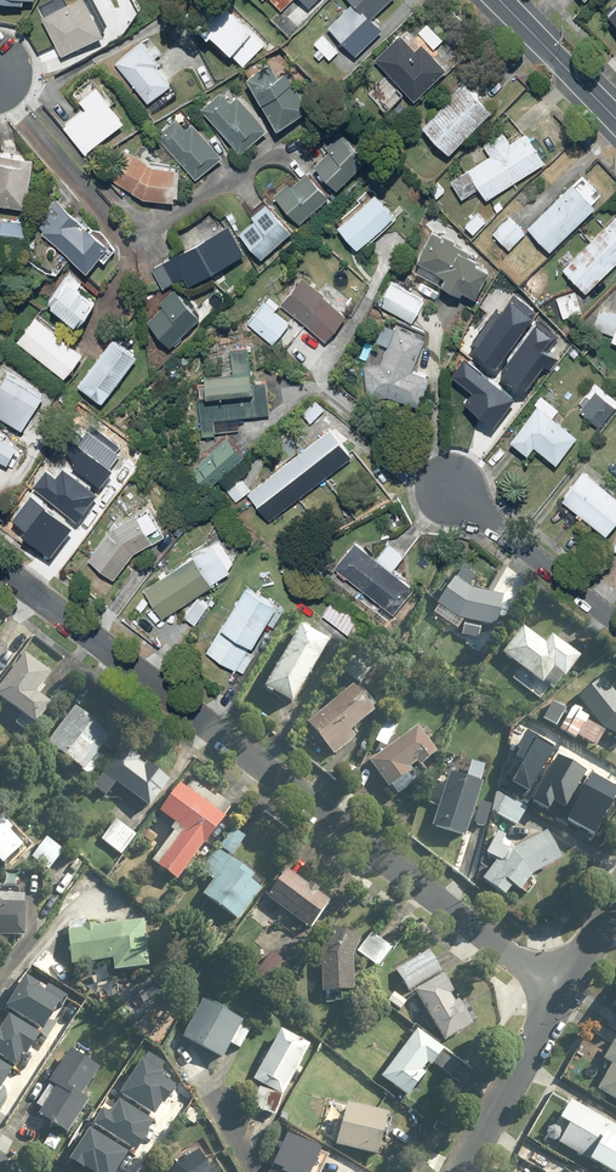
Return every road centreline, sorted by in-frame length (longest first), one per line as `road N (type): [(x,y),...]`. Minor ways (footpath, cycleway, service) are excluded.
road 1 (residential): [(558,993),(0,569)]
road 2 (residential): [(615,619),(450,492)]
road 3 (residential): [(558,993),(464,1171)]
road 4 (tertiary): [(615,119),(499,0)]

